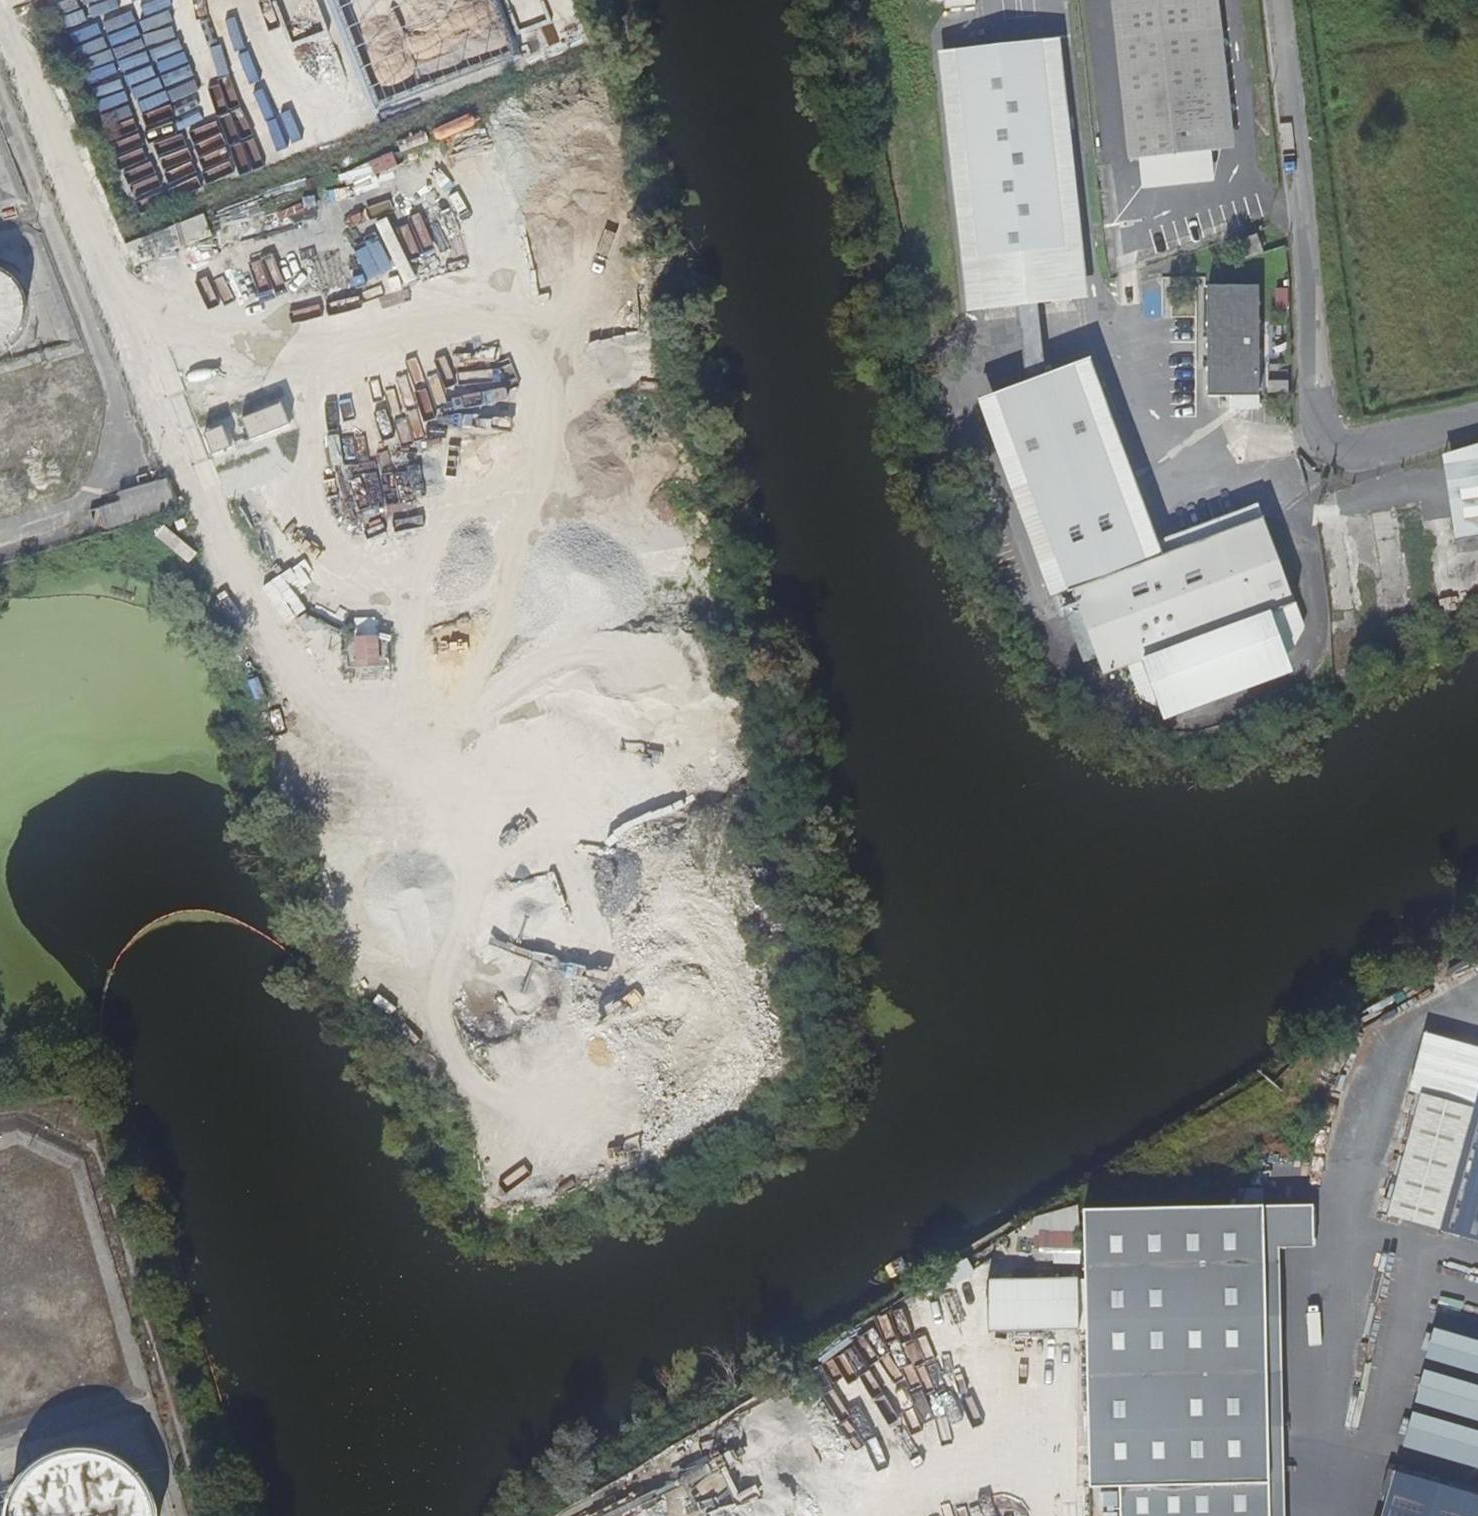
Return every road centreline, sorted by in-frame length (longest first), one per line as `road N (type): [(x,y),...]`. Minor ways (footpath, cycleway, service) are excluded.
road 1 (unclassified): [(1477,422),(1366,445),(1333,441),(1319,418),(1275,0)]

